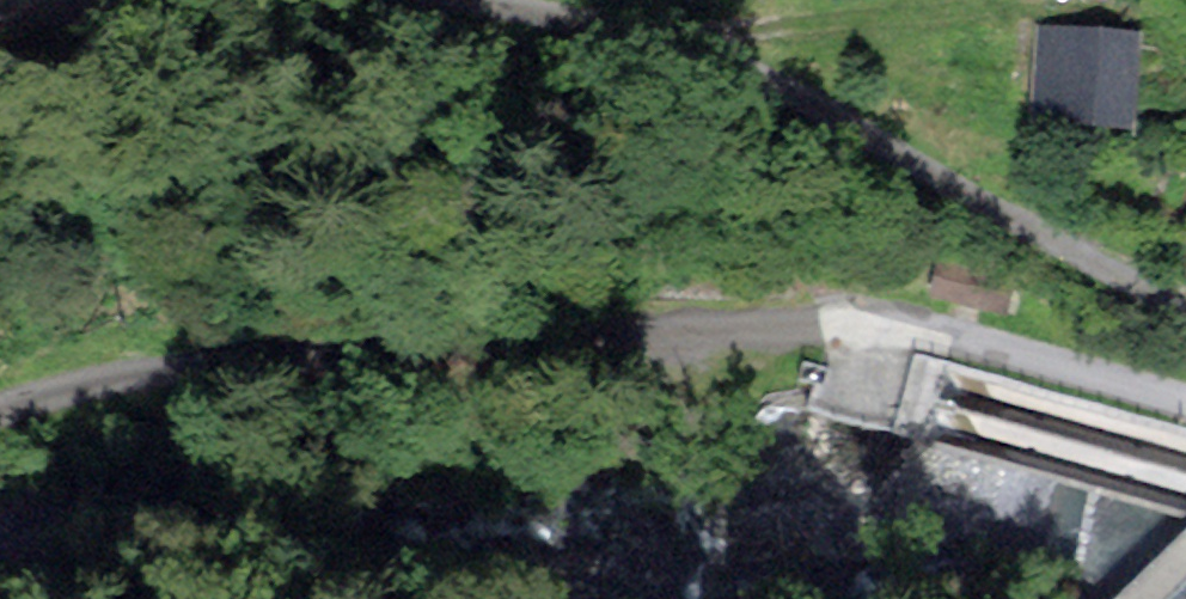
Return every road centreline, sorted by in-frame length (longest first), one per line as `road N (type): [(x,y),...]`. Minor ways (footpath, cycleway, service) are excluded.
road 1 (unclassified): [(0,417),(223,360),(567,330),(919,332),(1185,402)]
road 2 (unclassified): [(474,0),(667,32),(816,103),(1185,316)]
road 3 (track): [(1041,6),(748,28),(682,41)]
road 4 (unclassified): [(0,12),(169,0)]

